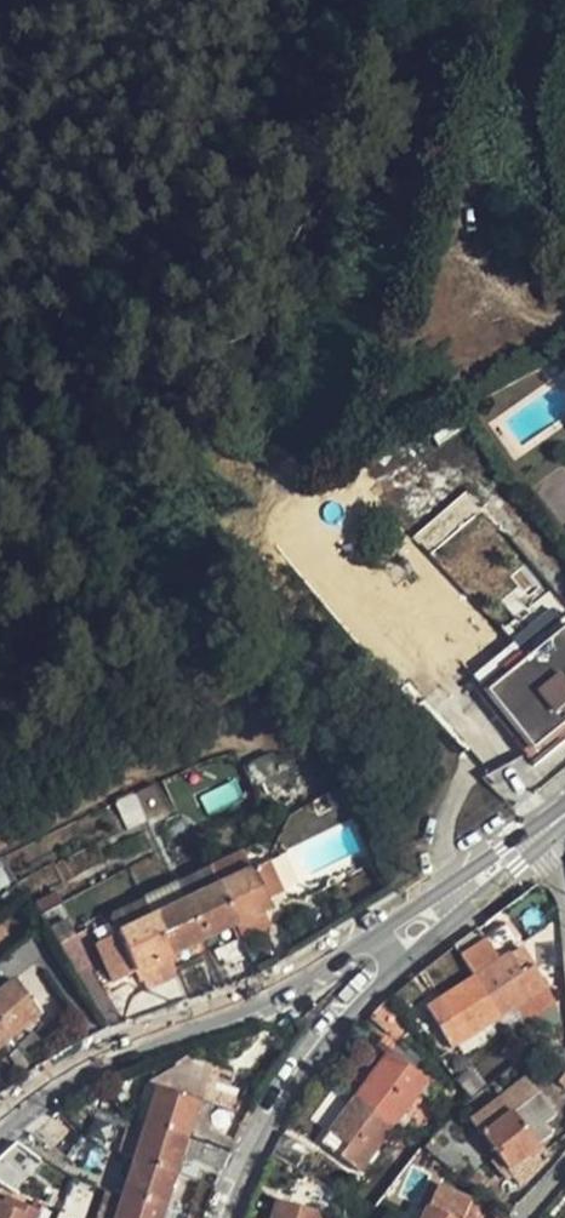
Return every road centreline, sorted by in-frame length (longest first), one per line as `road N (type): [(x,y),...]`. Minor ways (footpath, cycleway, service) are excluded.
road 1 (residential): [(377,937),(253,1004),(77,1074),(0,1130)]
road 2 (residential): [(223,1217),(289,1077),(396,965)]

